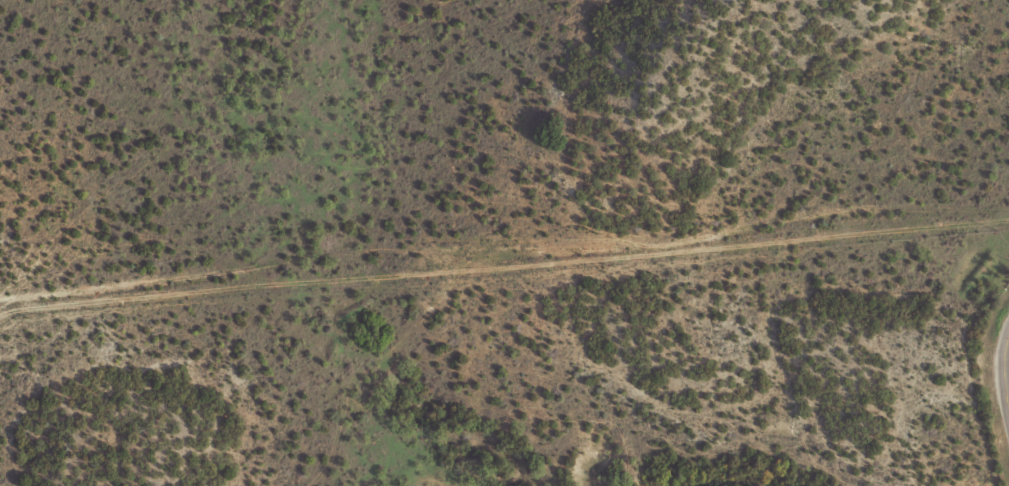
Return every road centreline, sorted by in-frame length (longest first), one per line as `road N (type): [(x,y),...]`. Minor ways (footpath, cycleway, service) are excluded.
road 1 (track): [(1008,208),(430,276),(0,297)]
road 2 (track): [(281,485),(384,383),(430,302),(430,276)]

